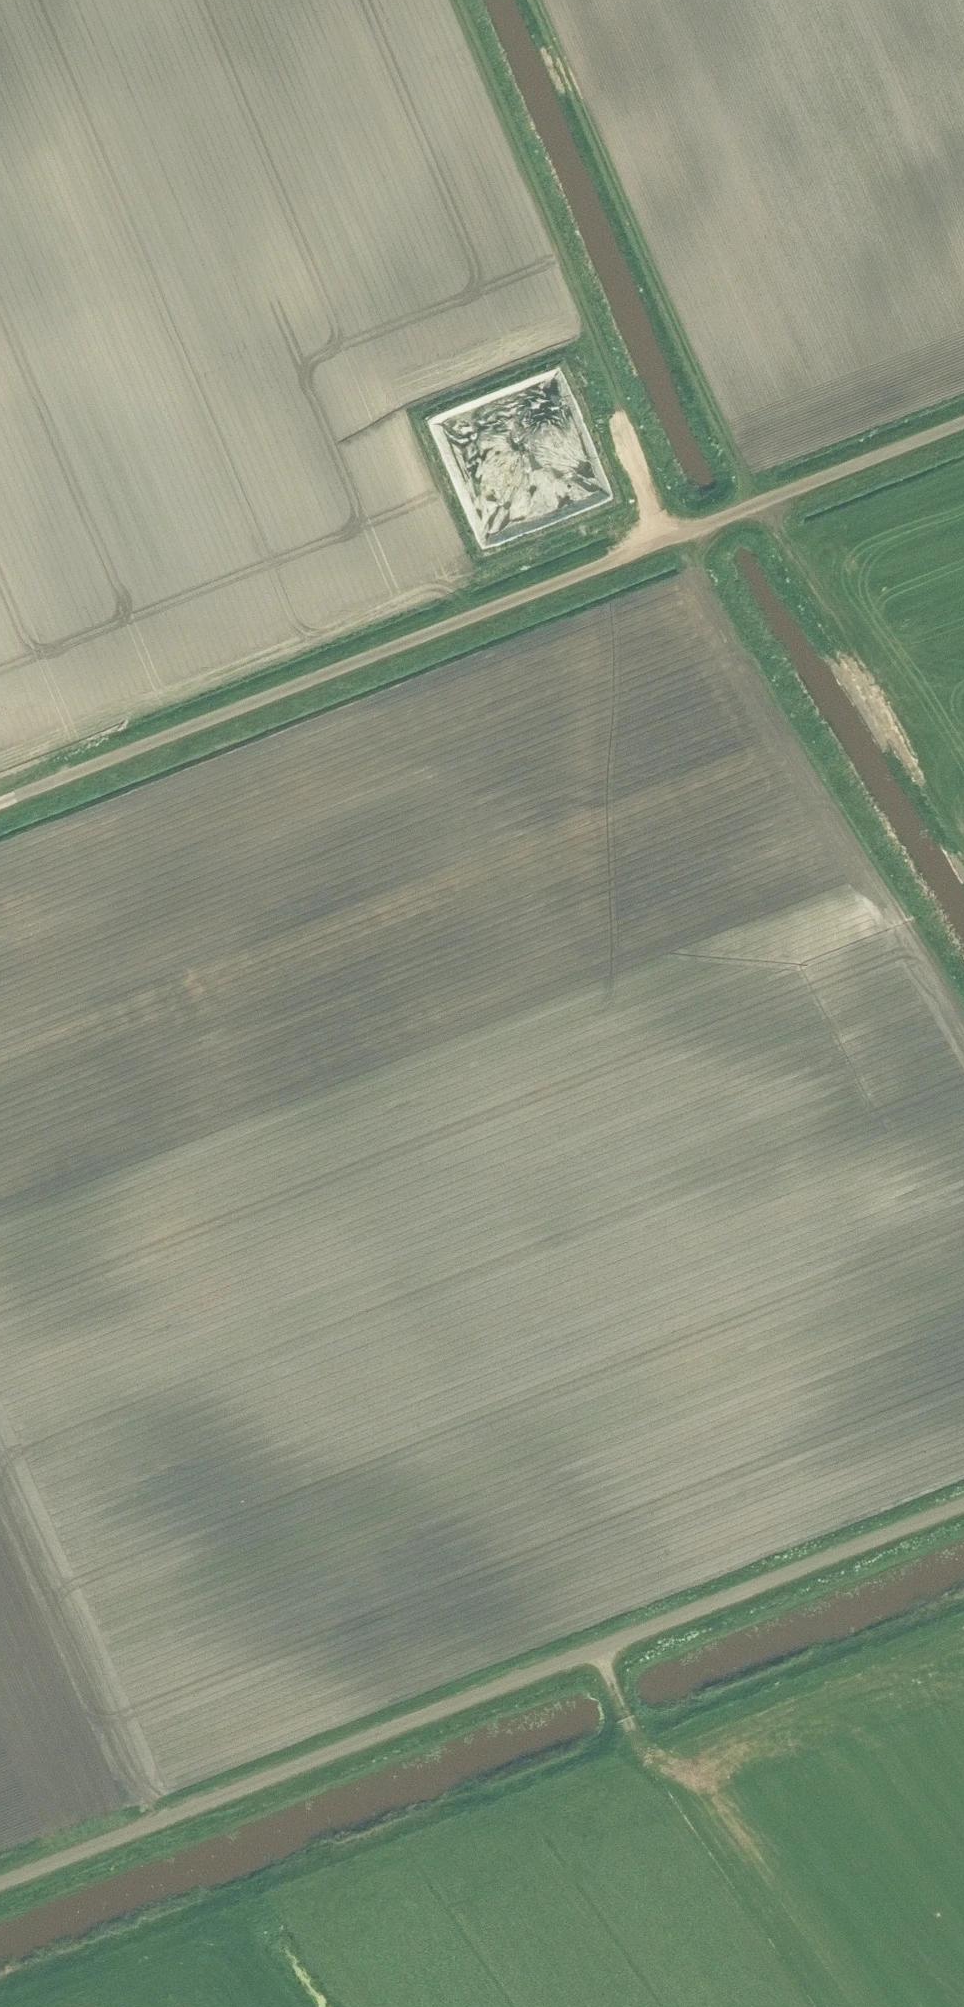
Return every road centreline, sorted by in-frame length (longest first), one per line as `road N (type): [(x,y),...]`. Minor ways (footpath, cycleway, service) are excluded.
road 1 (unclassified): [(0,799),(963,420)]
road 2 (unclassified): [(0,1880),(963,1502)]
road 3 (track): [(680,531),(462,0)]

